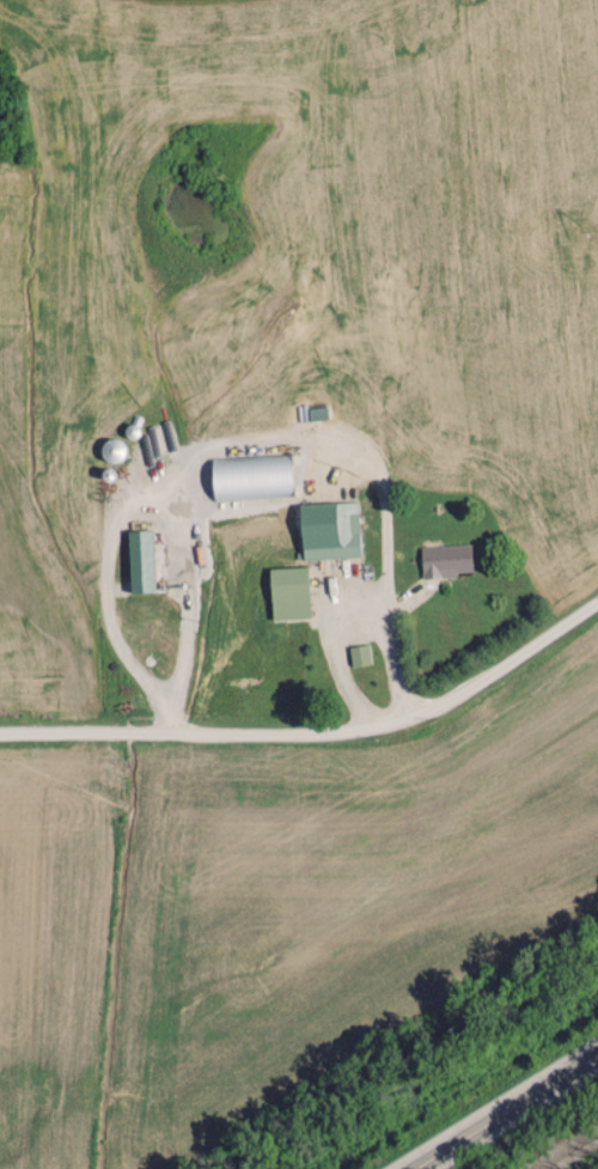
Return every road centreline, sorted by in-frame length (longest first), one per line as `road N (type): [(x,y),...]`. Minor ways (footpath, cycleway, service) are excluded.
road 1 (residential): [(0,729),(334,724),(404,712),(470,686),(597,602)]
road 2 (primary): [(408,1168),(597,1050)]

